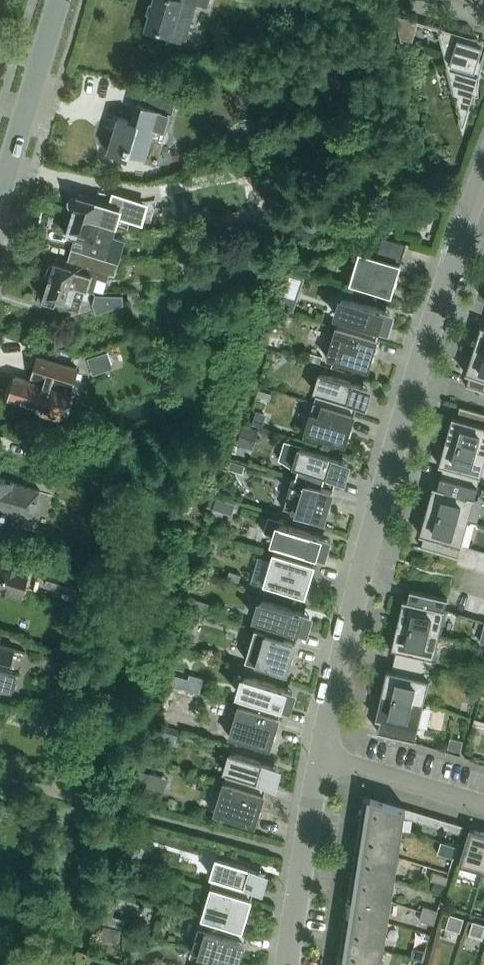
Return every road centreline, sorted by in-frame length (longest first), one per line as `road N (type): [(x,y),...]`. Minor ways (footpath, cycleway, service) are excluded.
road 1 (residential): [(320,759),(415,379),(483,172)]
road 2 (residential): [(0,201),(59,0)]
road 3 (residential): [(288,964),(320,759)]
road 4 (residential): [(483,806),(320,759)]

